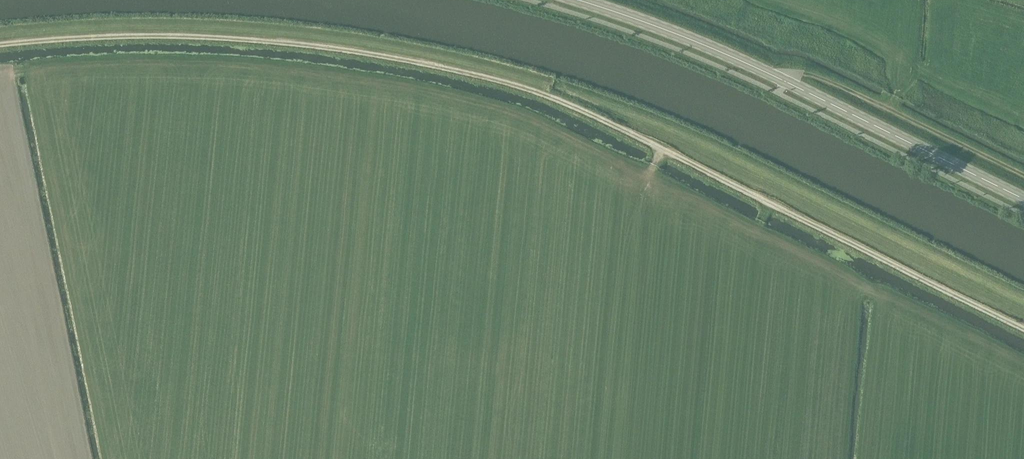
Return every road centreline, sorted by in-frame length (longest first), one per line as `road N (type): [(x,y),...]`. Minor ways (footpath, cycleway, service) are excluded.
road 1 (track): [(0,45),(224,38),(507,82),(615,126),(1023,329)]
road 2 (primary): [(1023,199),(721,53),(579,0)]
road 3 (track): [(779,79),(802,72),(826,81),(1023,175)]

